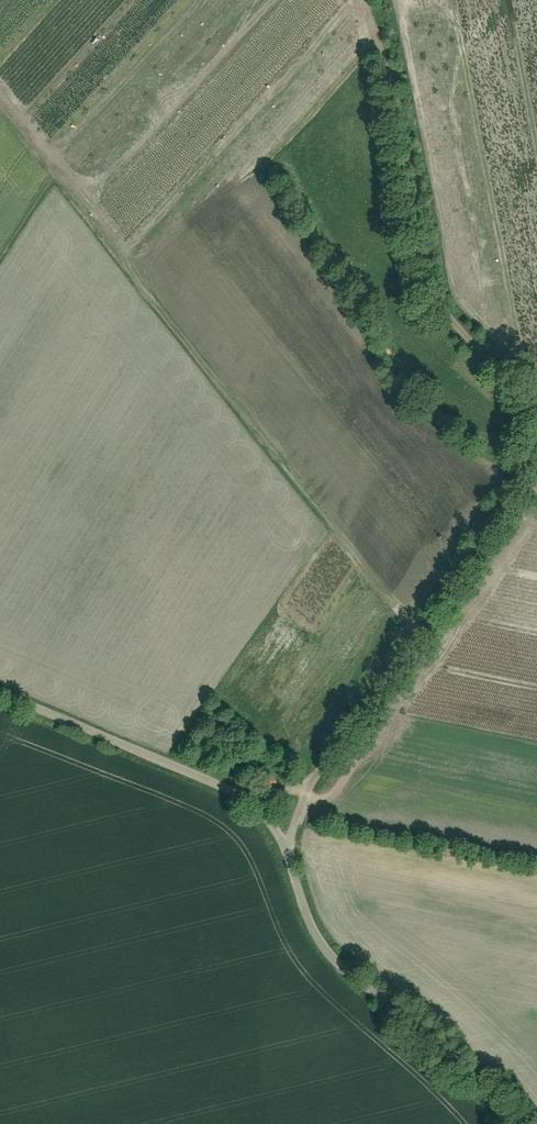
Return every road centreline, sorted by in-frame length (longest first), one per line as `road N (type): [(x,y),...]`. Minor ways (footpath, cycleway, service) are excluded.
road 1 (track): [(0,123),(425,633)]
road 2 (residential): [(312,784),(425,633),(536,456)]
road 3 (unclassified): [(289,855),(308,921),(326,951),(436,1034),(515,1123)]
road 4 (unclassified): [(0,693),(242,795)]

